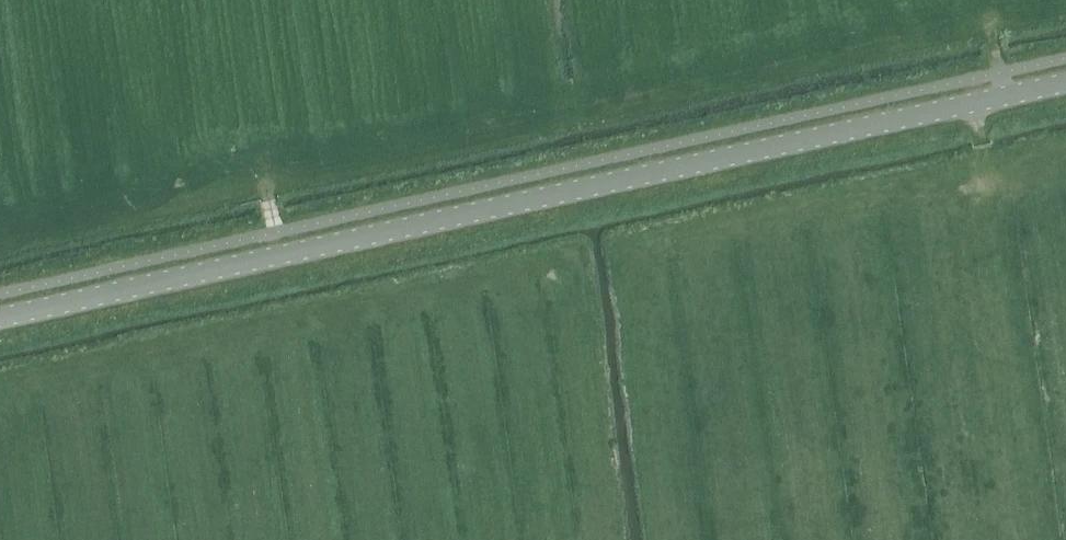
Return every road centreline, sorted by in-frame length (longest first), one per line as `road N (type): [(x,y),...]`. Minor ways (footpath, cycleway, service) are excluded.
road 1 (tertiary): [(0,315),(1065,85)]

